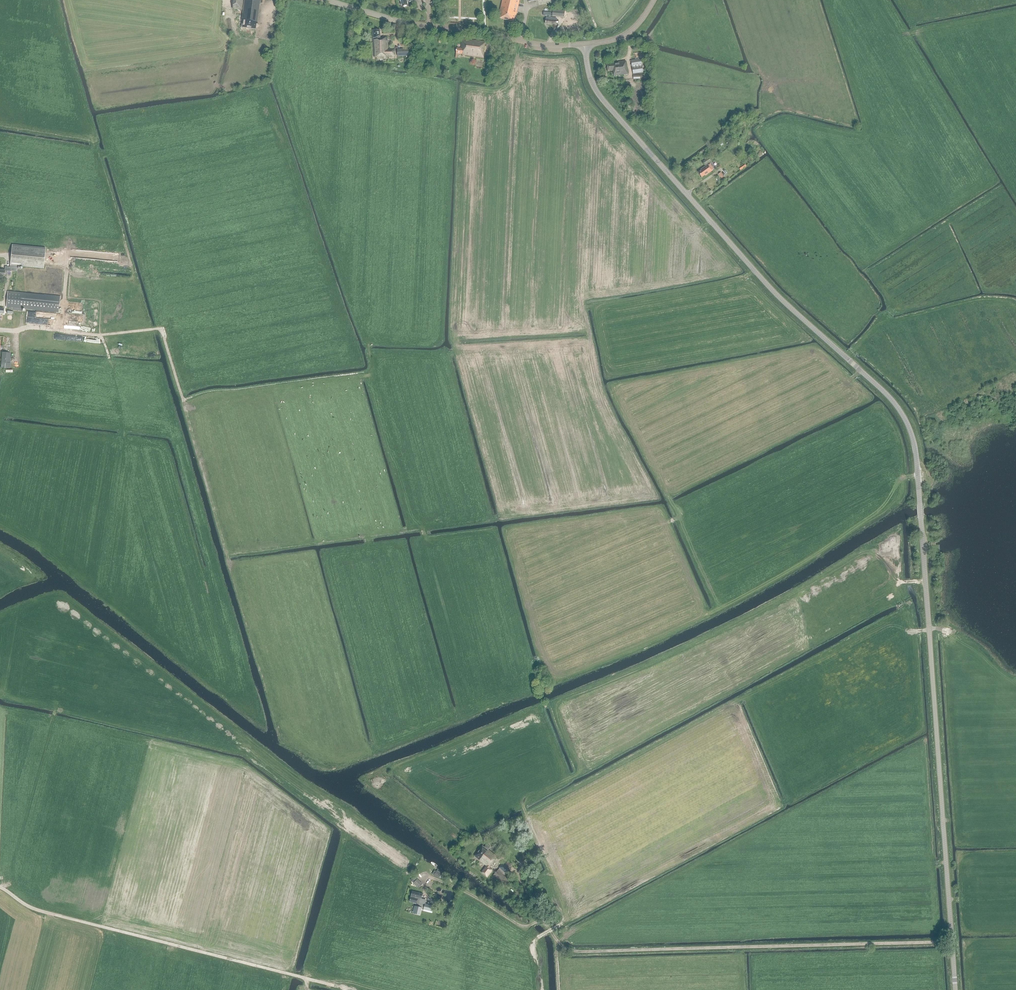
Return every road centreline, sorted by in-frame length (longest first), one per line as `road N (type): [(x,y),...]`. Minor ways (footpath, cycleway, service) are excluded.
road 1 (tertiary): [(955,989),(911,433),(886,394),(771,290),(638,140),(592,79),(585,43)]
road 2 (track): [(951,941),(573,952),(516,878)]
road 3 (tertiary): [(585,43),(419,25),(322,0)]
road 4 (track): [(544,920),(519,925),(435,879)]

